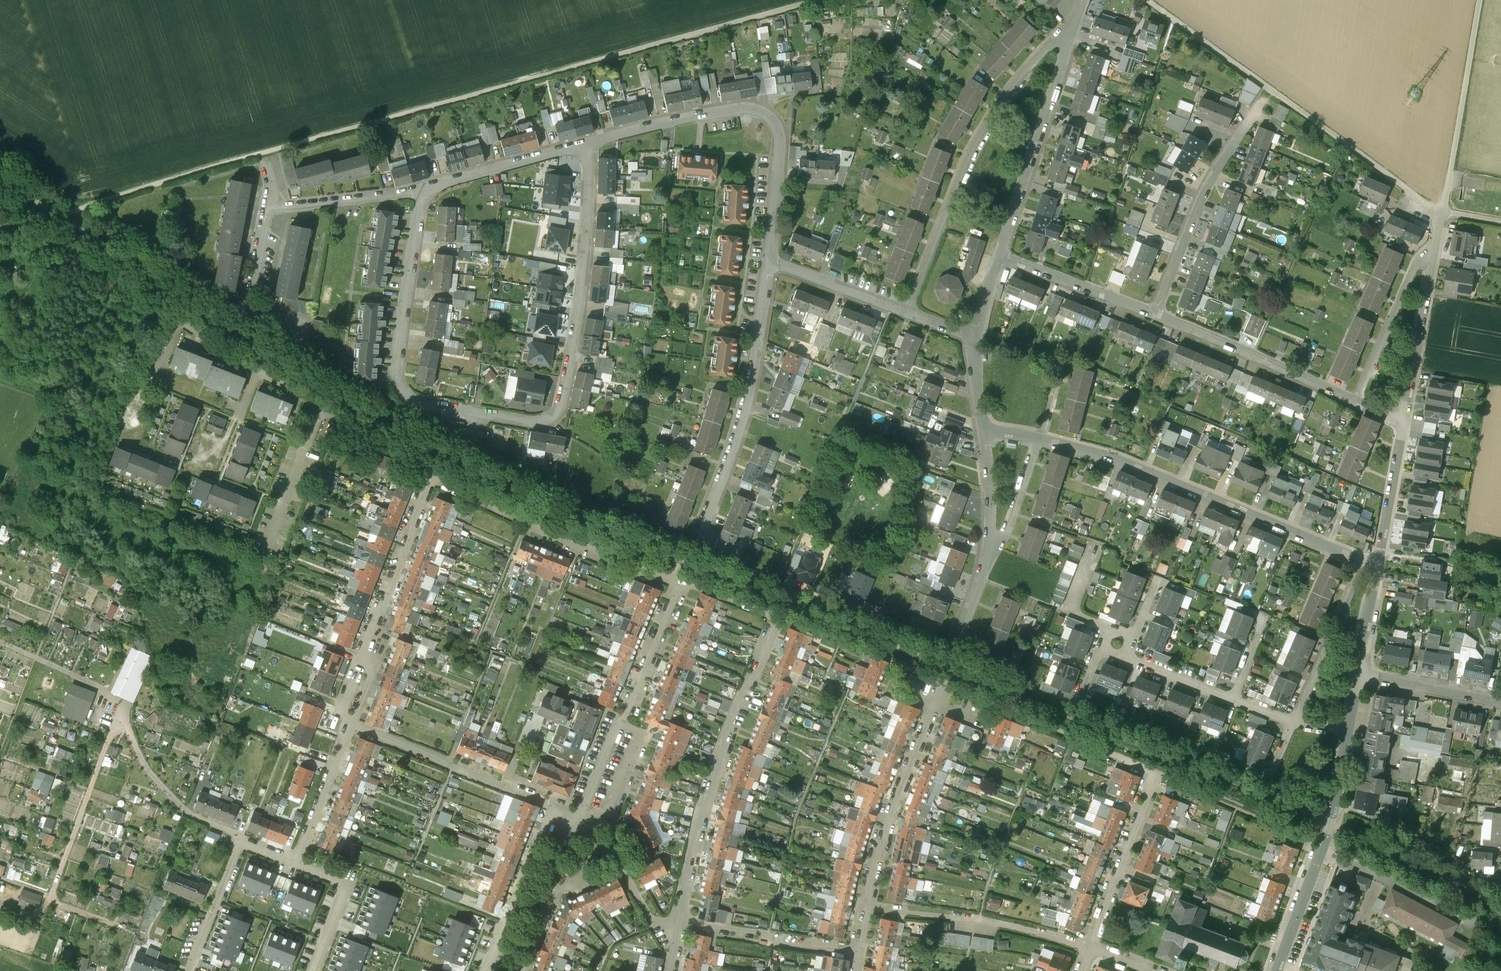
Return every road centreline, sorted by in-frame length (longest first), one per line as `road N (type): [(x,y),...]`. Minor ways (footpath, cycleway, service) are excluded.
road 1 (residential): [(421,190),(400,387),(422,403),(549,422),(560,409),(575,338),(589,141)]
road 2 (residential): [(1362,562),(1117,460),(1039,440)]
road 3 (residential): [(907,314),(973,145),(1033,61),(1070,28)]
road 4 (residential): [(769,261),(779,144),(768,117),(740,107),(589,141)]
road 5 (residential): [(679,922),(709,791),(774,615)]
road 6 (residential): [(179,321),(433,471)]
road 7 (residential): [(698,537),(741,423),(769,261)]
road 8 (residential): [(433,471),(367,633),(367,675),(350,724)]
road 9 (track): [(0,641),(115,701),(140,759),(186,812)]
road 10 (residential): [(585,801),(682,582)]
road 11 (residential): [(1000,256),(1070,28)]
road 12 (residential): [(869,906),(902,785),(943,683)]
road 13 (residential): [(869,906),(1005,924),(1088,948)]
road 14 (residential): [(556,808),(350,724)]
road 15 (residential): [(1154,316),(1354,403)]
road 16 (track): [(1479,0),(1441,211)]
road 17 (residential): [(1154,316),(1197,203),(1236,134)]
road 18 (residential): [(1404,424),(1436,239)]
road 19 (residential): [(1088,948),(1158,775)]
road 20 (residential): [(1354,403),(1415,264),(1436,239)]
road 21 (residential): [(679,922),(859,949)]
road 22 (residential): [(556,808),(488,970)]
road 23 (residential): [(589,141),(421,190)]
road 24 (residential): [(1318,852),(1474,927)]
road 25 (residential): [(1295,721),(1362,562)]
road 26 (residential): [(268,209),(247,310),(304,341)]
road 27 (residential): [(1000,256),(1154,316)]
road 28 (residential): [(421,190),(268,209)]
road 29 (residential): [(350,724),(296,866)]
road 30 (residential): [(769,261),(907,314)]
road 31 (residential): [(1378,568),(1404,424)]
road 32 (residential): [(1359,678),(1500,703)]
road 33 (residential): [(296,866),(343,891),(314,970)]
road 34 (residential): [(242,846),(188,970)]
road 35 (residential): [(988,554),(1008,532),(1039,440)]
road 36 (residential): [(1275,970),(1318,852)]
road 37 (residential): [(982,430),(988,554)]

